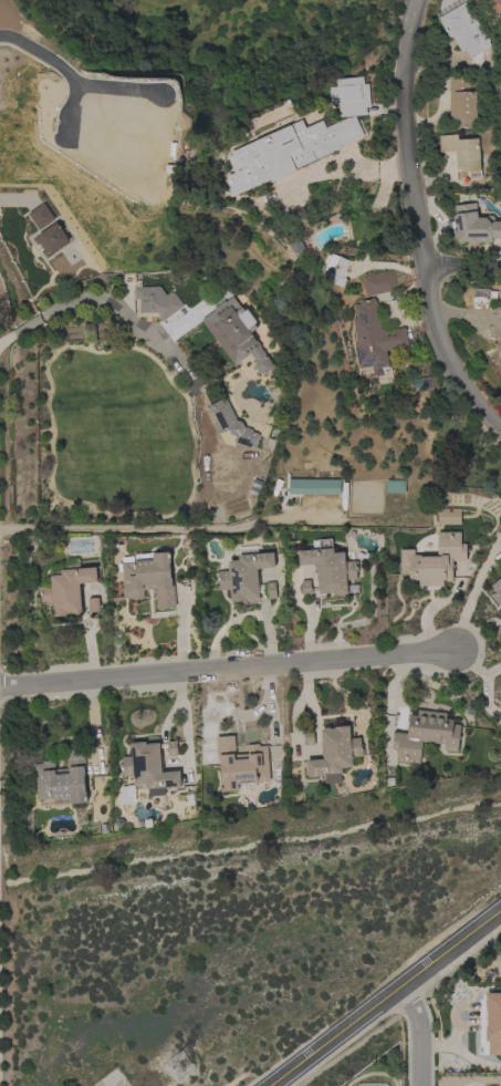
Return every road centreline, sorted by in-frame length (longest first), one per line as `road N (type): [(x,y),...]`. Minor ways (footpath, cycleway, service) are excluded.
road 1 (residential): [(0,684),(456,649)]
road 2 (residential): [(415,0),(401,102),(430,322),(450,374),(500,432)]
road 3 (secondary): [(267,1085),(500,910)]

